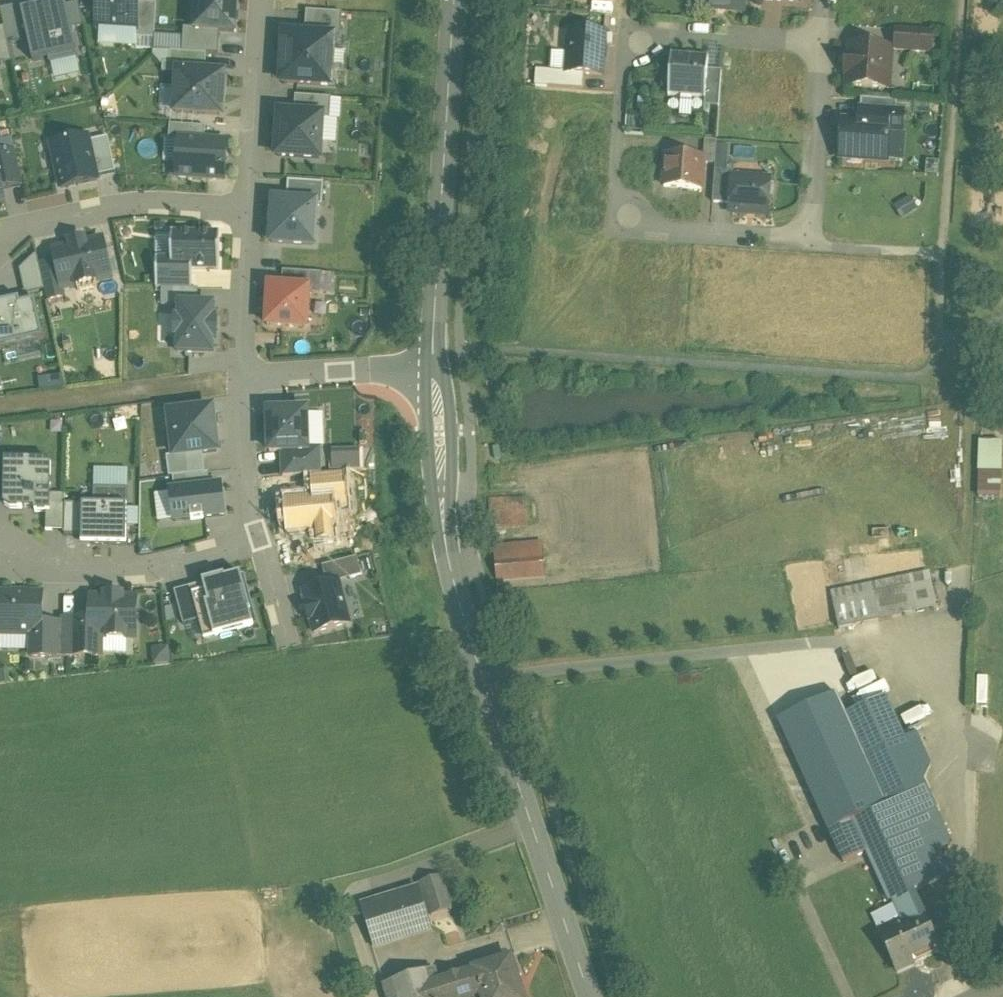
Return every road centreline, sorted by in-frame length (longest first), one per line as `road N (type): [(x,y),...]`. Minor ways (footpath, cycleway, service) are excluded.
road 1 (tertiary): [(590,996),(455,583),(435,471),(433,374)]
road 2 (tertiary): [(433,374),(454,0)]
road 3 (residential): [(260,540),(155,567),(65,570),(0,556)]
road 4 (residential): [(247,214),(125,205),(0,234)]
road 5 (residential): [(616,168),(628,218),(646,229),(810,240)]
road 6 (residential): [(263,0),(247,214)]
road 7 (residential): [(824,46),(810,240)]
road 8 (residential): [(241,384),(433,374)]
road 9 (residential): [(824,46),(647,35)]
road 10 (residential): [(247,214),(241,384)]
road 11 (residential): [(241,384),(260,540)]

